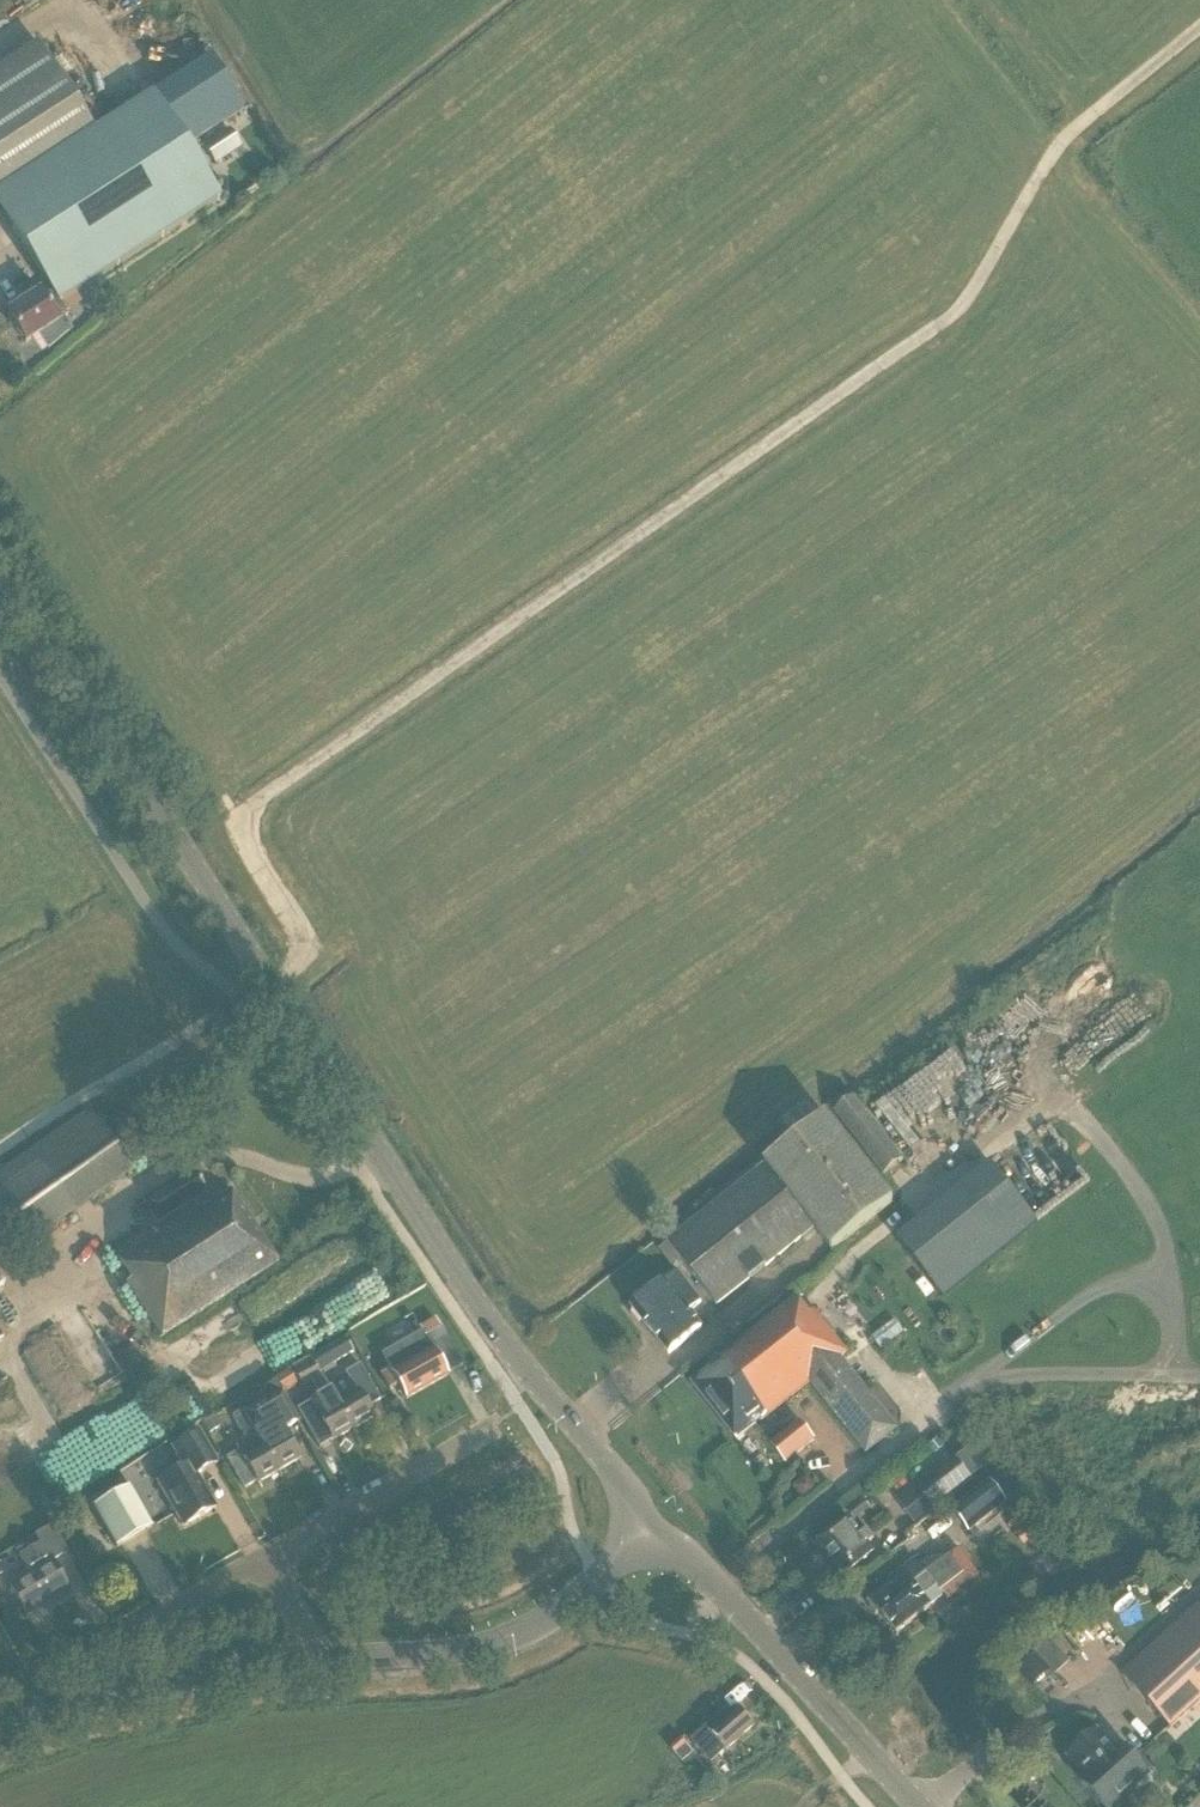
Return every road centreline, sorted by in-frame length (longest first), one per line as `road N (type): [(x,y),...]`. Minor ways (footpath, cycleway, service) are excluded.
road 1 (tertiary): [(649,1538),(615,1471),(487,1317),(0,564)]
road 2 (tertiary): [(918,1806),(705,1573),(649,1538)]
road 3 (tertiary): [(303,1661),(497,1643),(553,1614),(649,1538)]
road 4 (tertiary): [(0,1730),(170,1681),(303,1661)]
road 5 (residential): [(269,1558),(495,1427)]
road 6 (residential): [(269,1558),(106,1649)]

